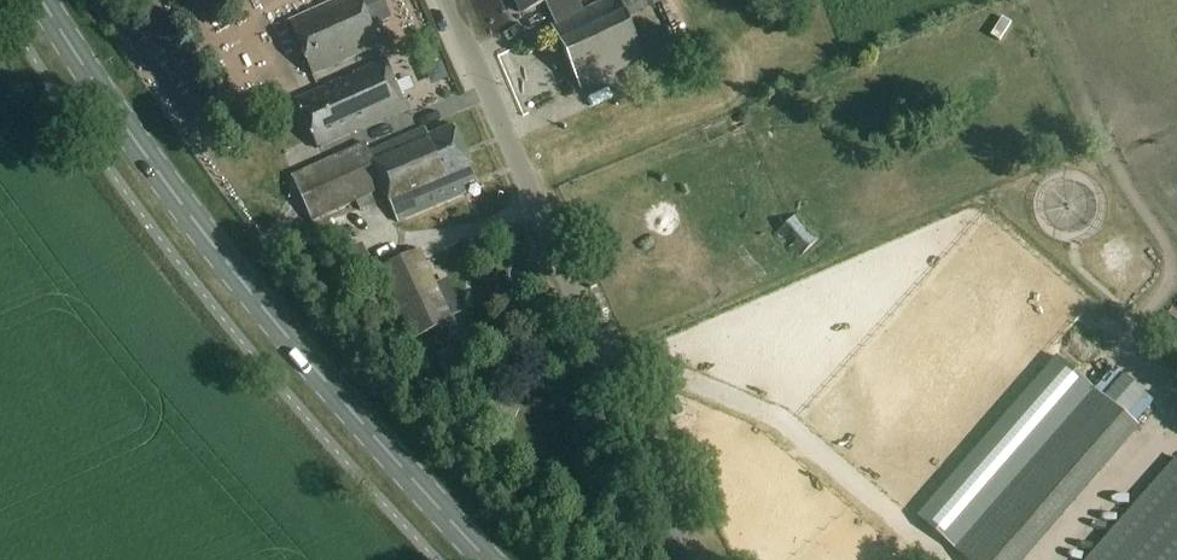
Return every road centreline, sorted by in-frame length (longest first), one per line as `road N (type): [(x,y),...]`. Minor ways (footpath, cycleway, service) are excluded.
road 1 (primary): [(490,559),(170,190),(43,0)]
road 2 (residential): [(690,559),(452,0)]

